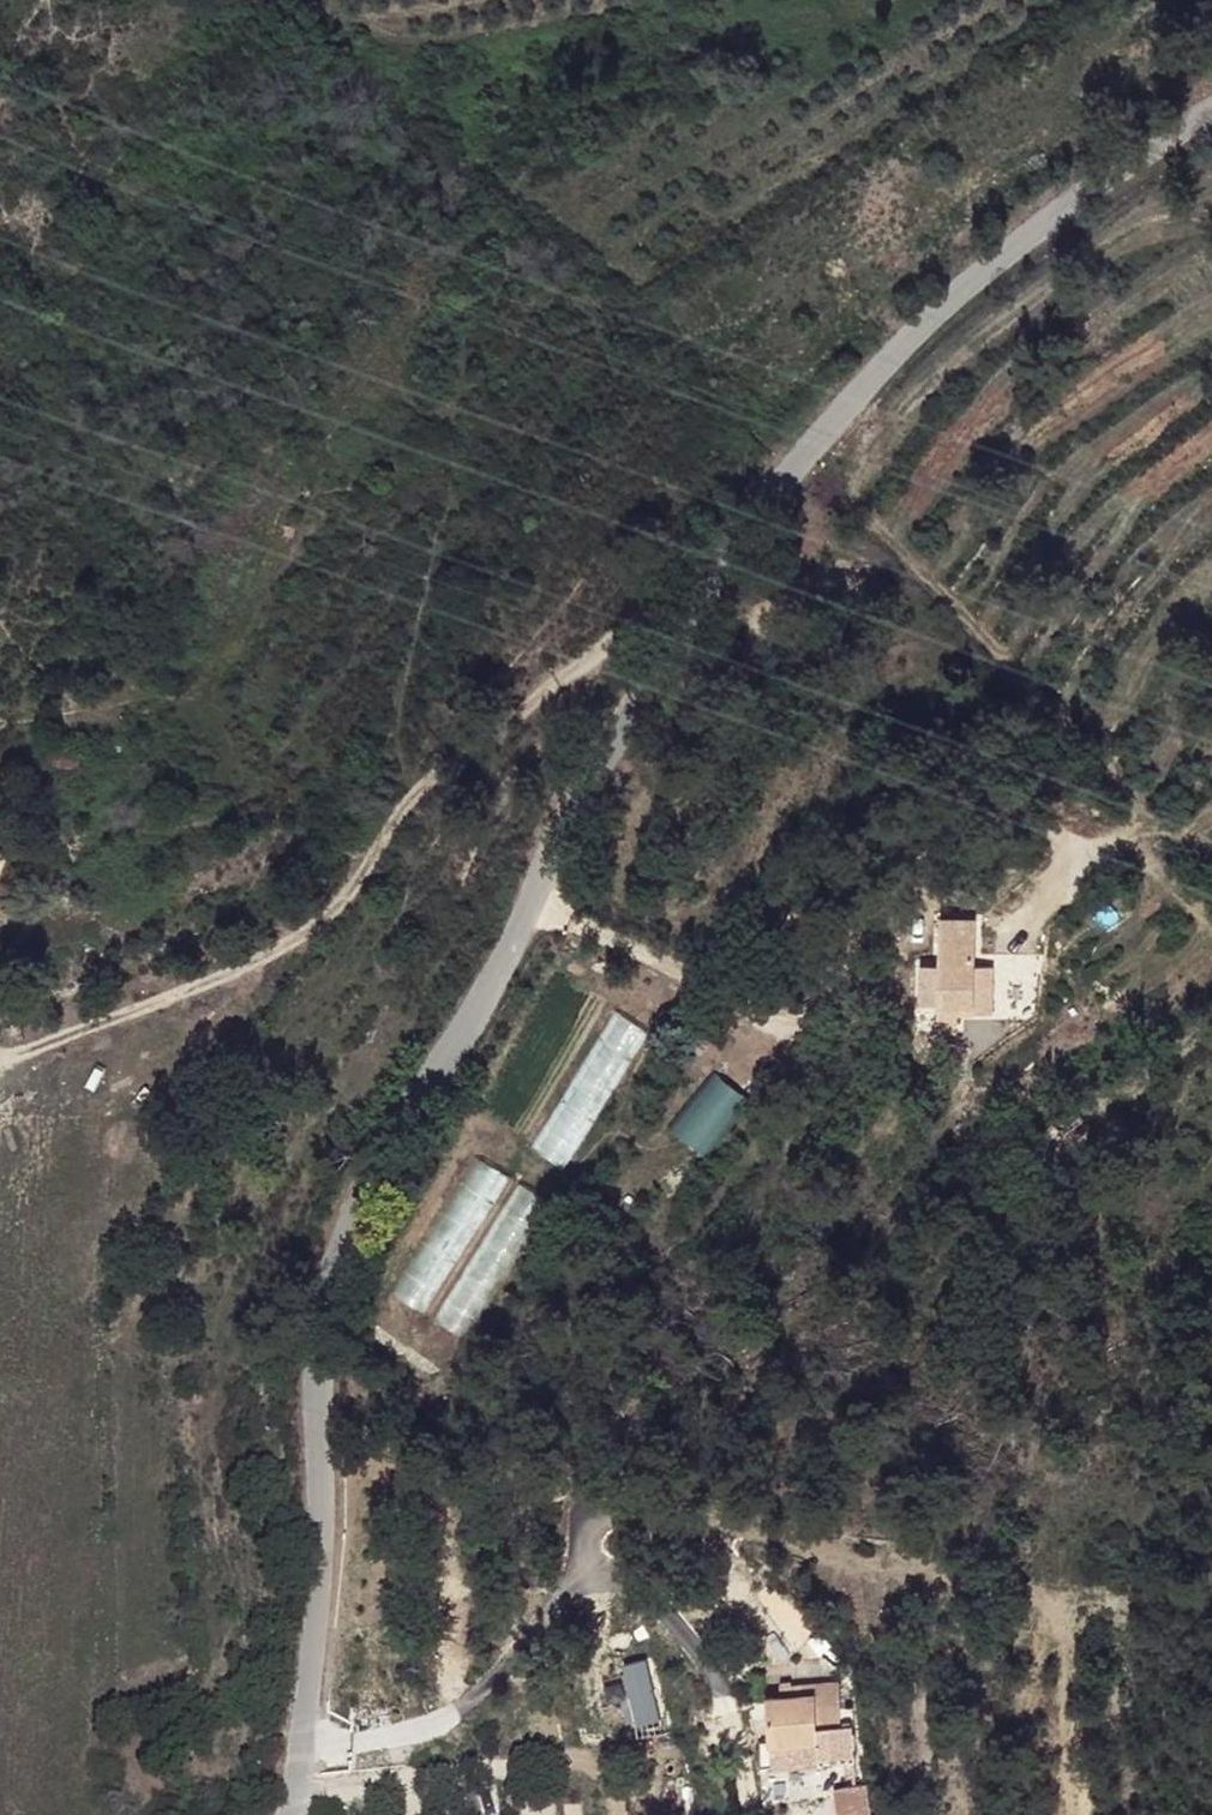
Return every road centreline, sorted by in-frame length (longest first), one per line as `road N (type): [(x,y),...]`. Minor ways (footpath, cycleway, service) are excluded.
road 1 (tertiary): [(1211,97),(1052,199),(906,319),(784,450),(678,604),(374,1145),(325,1256),(310,1318),(306,1600),(271,1814)]

